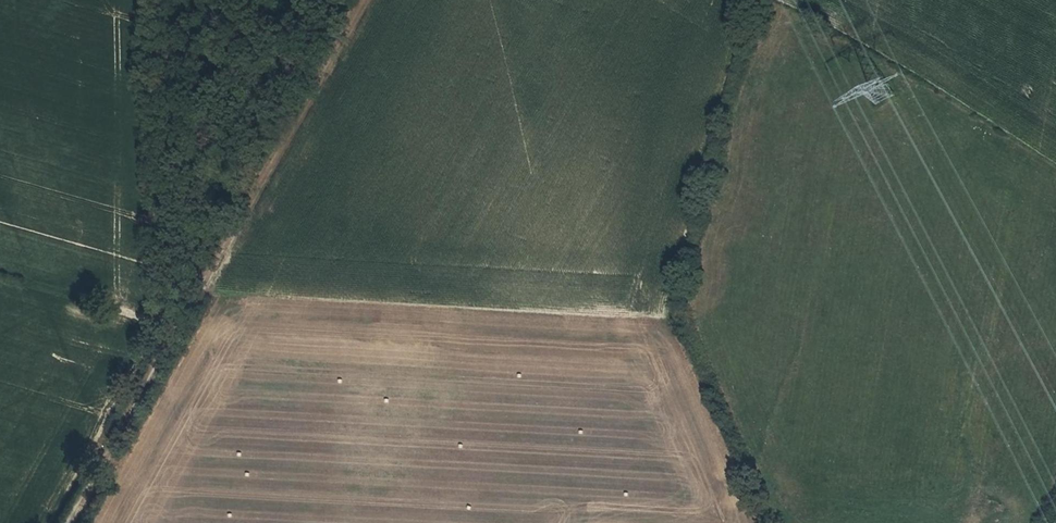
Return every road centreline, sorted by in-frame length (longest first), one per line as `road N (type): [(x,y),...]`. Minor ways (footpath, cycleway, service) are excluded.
road 1 (track): [(70,522),(364,0)]

